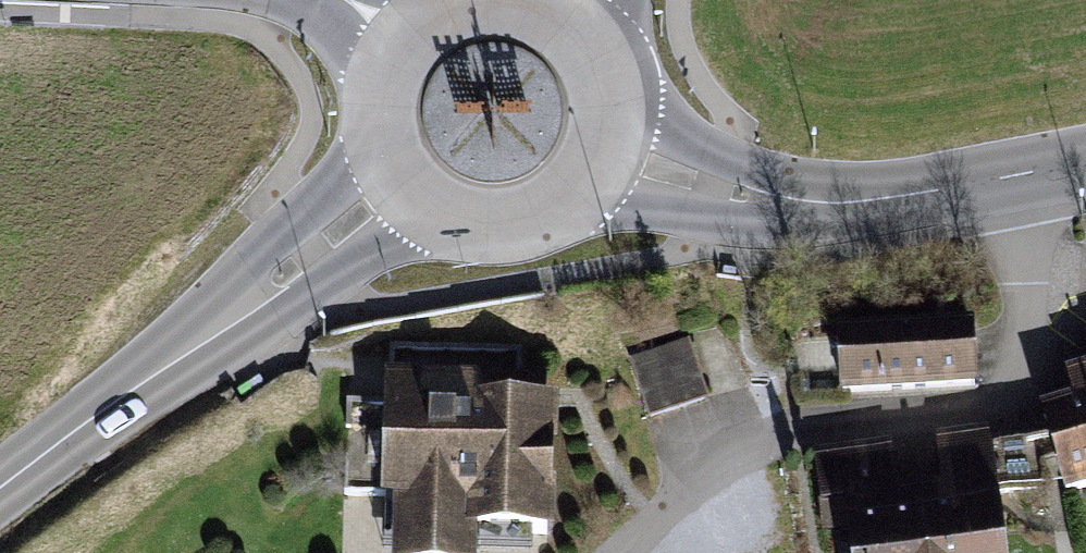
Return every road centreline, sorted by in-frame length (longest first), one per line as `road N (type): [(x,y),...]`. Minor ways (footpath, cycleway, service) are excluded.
road 1 (residential): [(622,552),(715,460),(808,425),(990,401),(1012,380),(1028,283),(1021,175)]
road 2 (secondary): [(403,184),(0,492)]
road 3 (tertiary): [(1021,175),(839,206),(712,189),(601,153)]
road 4 (secondary): [(403,184),(433,211),(471,226),(511,227),(549,214),(580,188),(601,153)]
road 5 (secondary): [(563,24),(533,7),(467,3),(409,36)]
road 6 (secondary): [(409,36),(381,93),(379,125),(403,184)]
road 7 (secondary): [(601,153),(607,125),(598,69),(563,24)]

